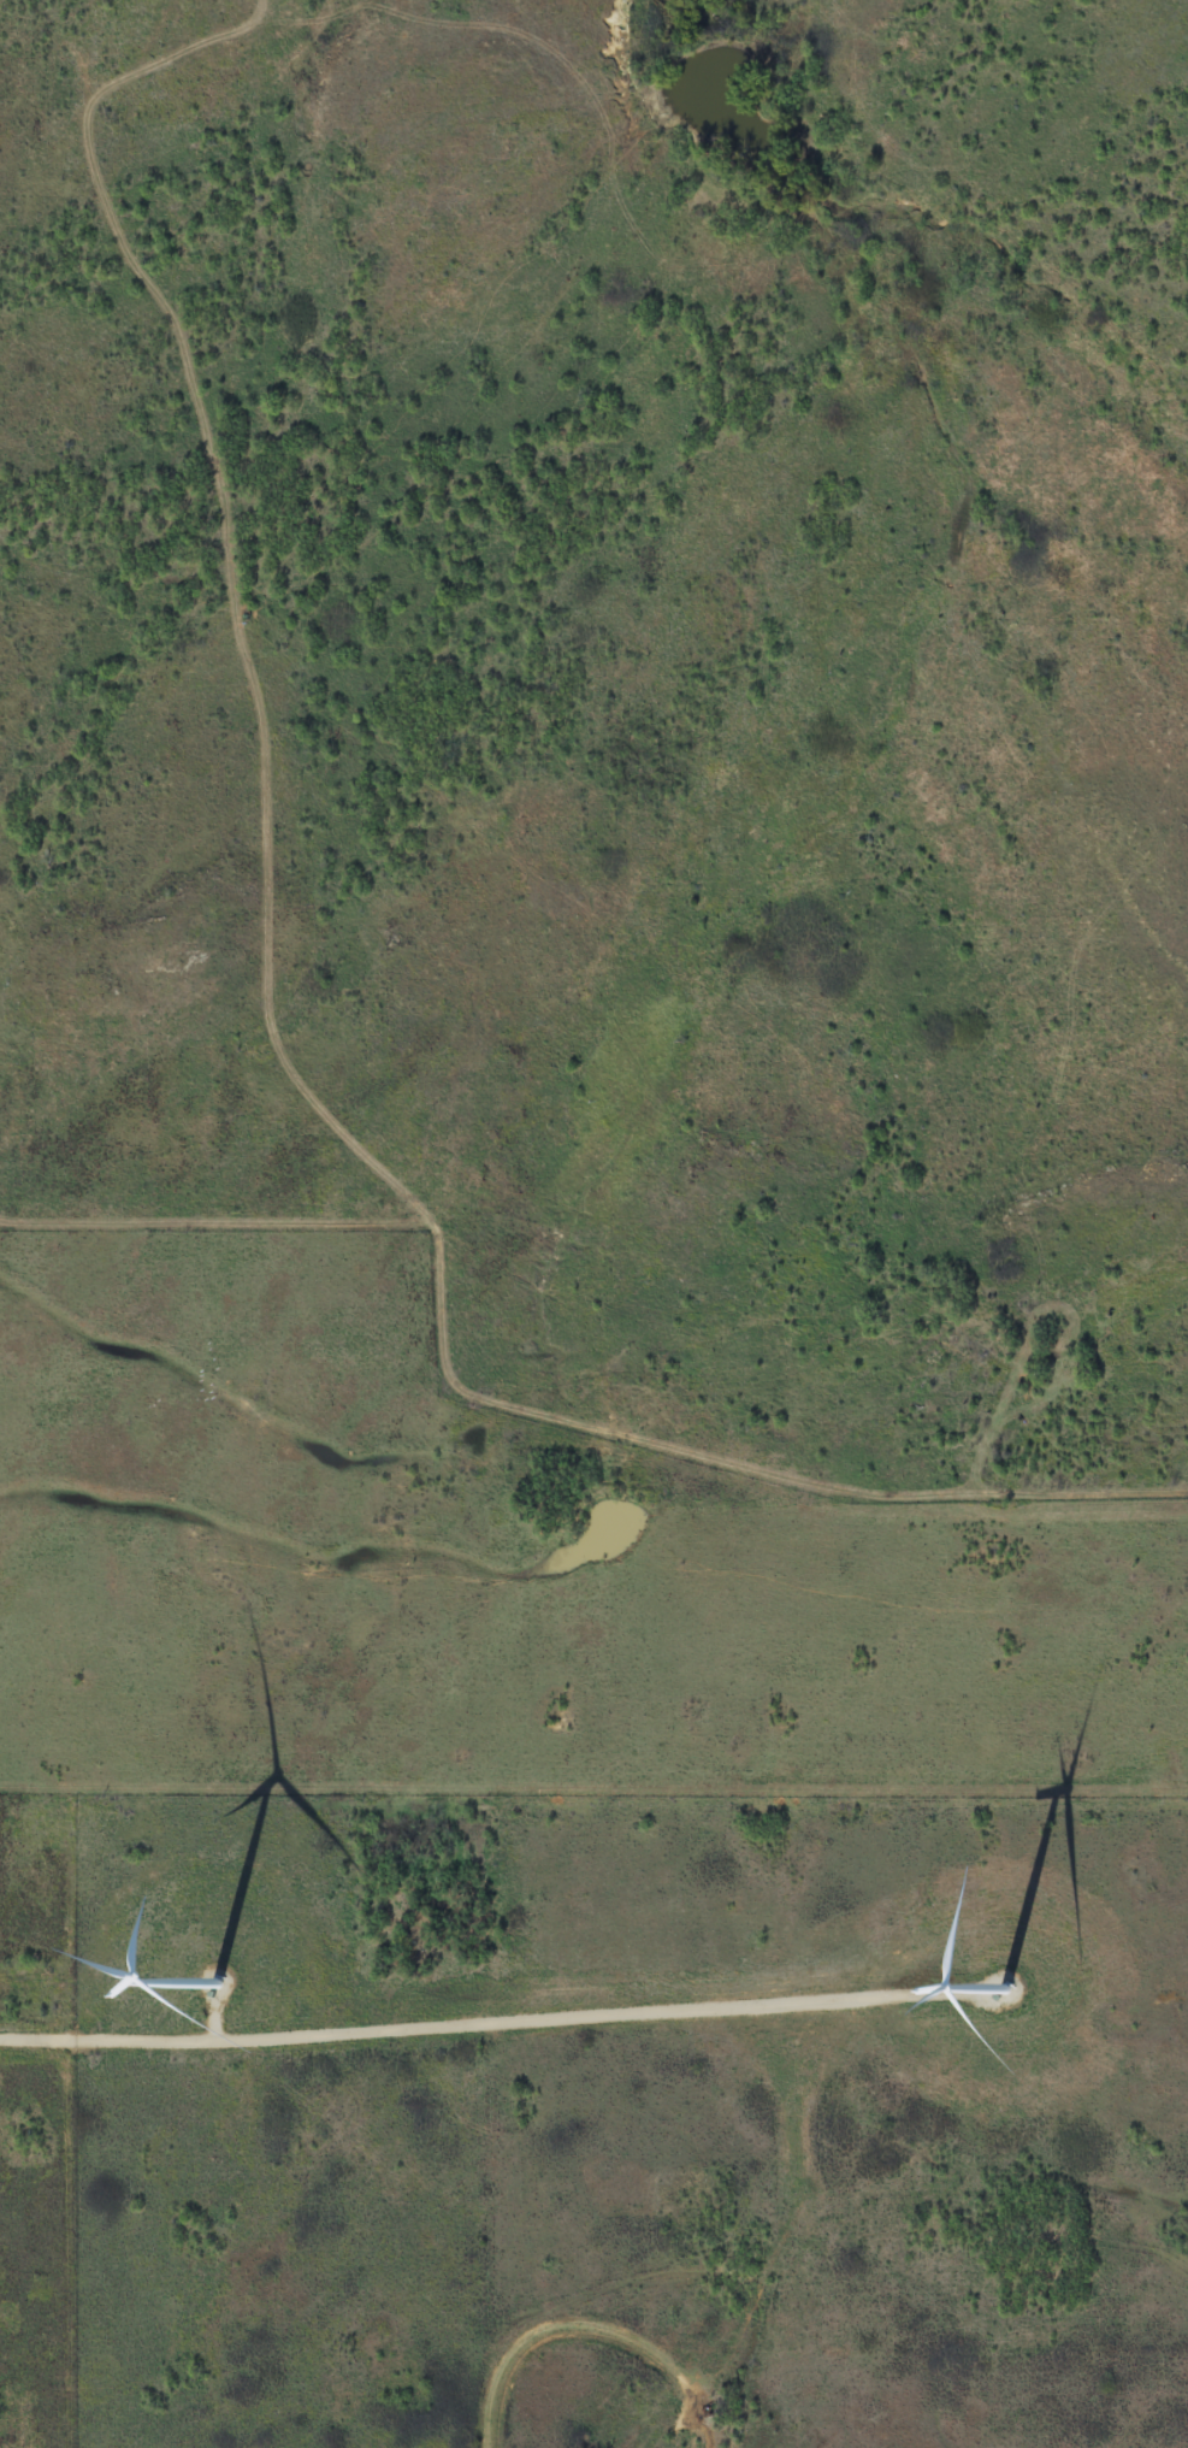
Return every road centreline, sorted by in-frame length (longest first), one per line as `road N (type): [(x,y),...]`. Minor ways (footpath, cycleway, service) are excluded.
road 1 (residential): [(1187,1790),(463,1804),(338,1736),(221,1581),(209,1396),(78,1327),(0,1330)]
road 2 (residential): [(0,2033),(208,2035),(993,1982)]
road 3 (residential): [(1187,1444),(1045,1457)]

